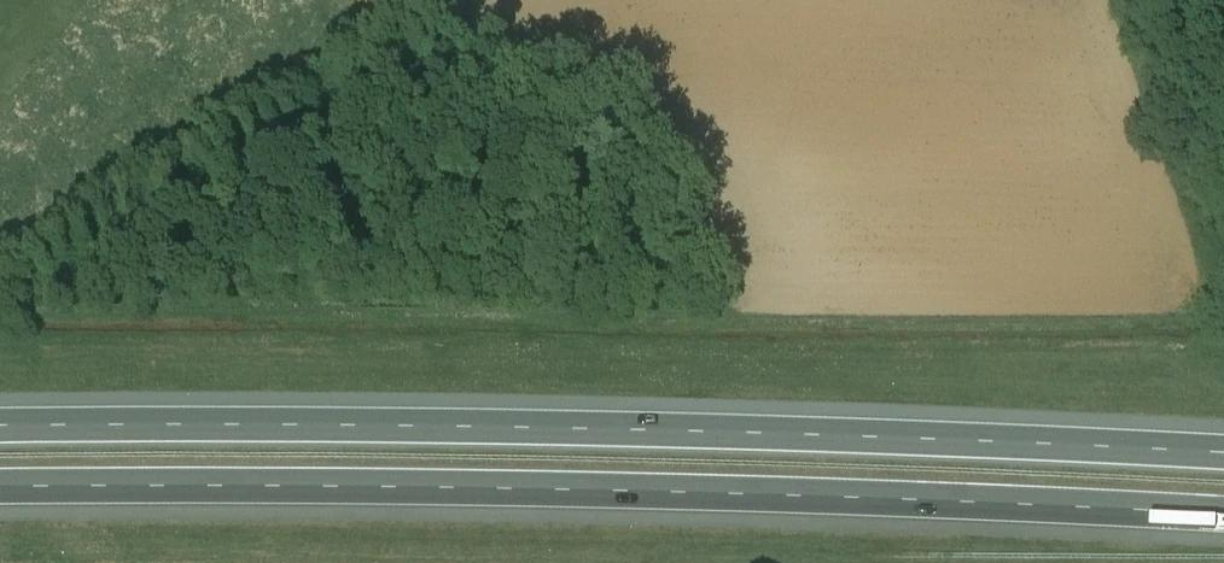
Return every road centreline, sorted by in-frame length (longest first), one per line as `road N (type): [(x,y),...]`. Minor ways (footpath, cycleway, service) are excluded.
road 1 (motorway): [(0,488),(813,496),(1223,518)]
road 2 (motorway): [(1223,454),(813,434),(0,428)]

